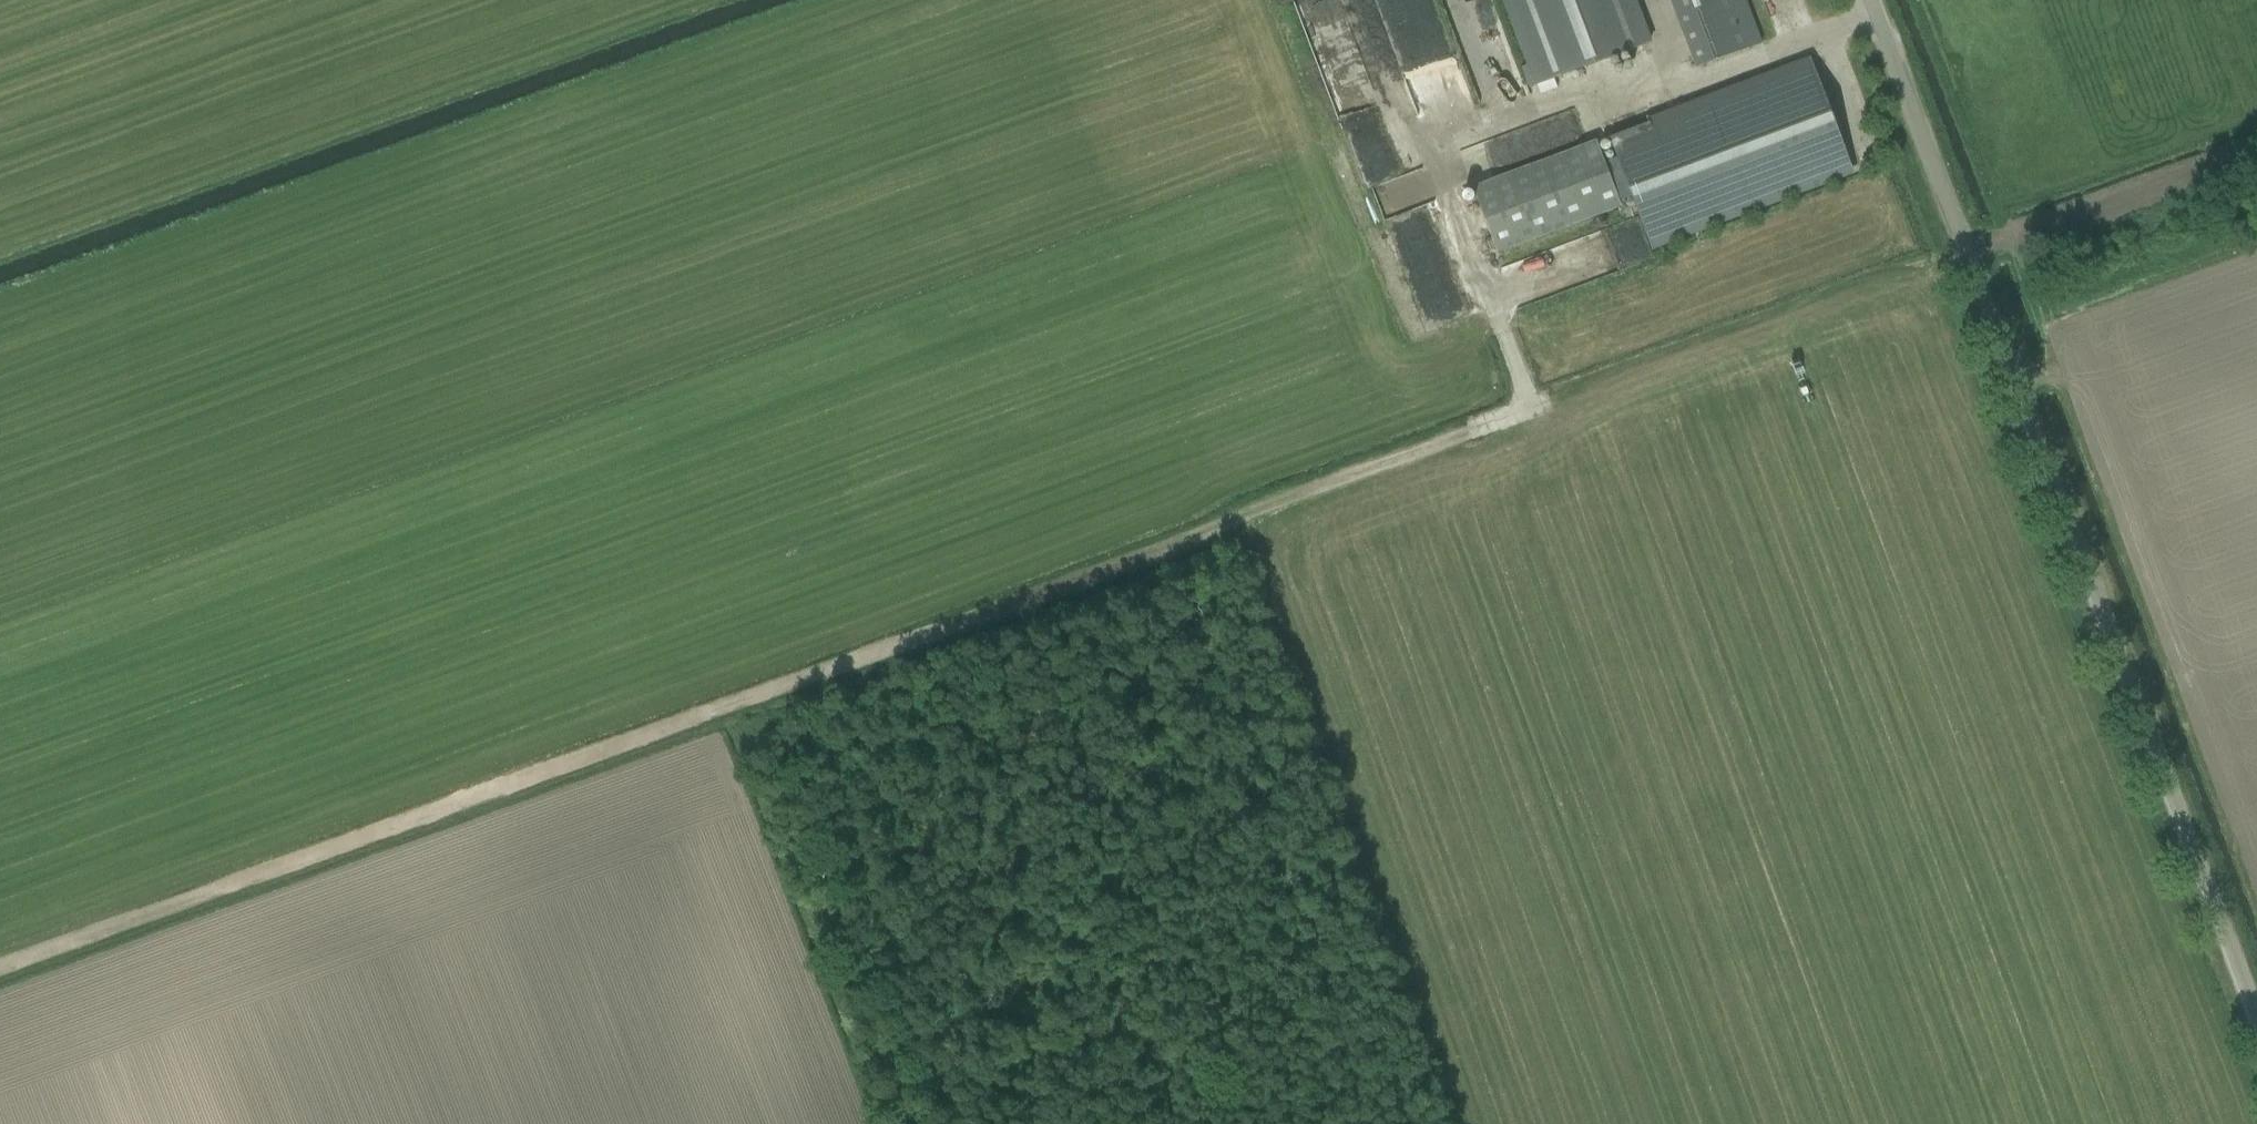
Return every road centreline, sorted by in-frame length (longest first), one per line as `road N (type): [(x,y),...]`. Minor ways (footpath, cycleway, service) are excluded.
road 1 (track): [(1352,0),(1407,131),(1430,149),(1530,404),(1458,438),(0,970)]
road 2 (unclassified): [(2256,1010),(1869,0)]

